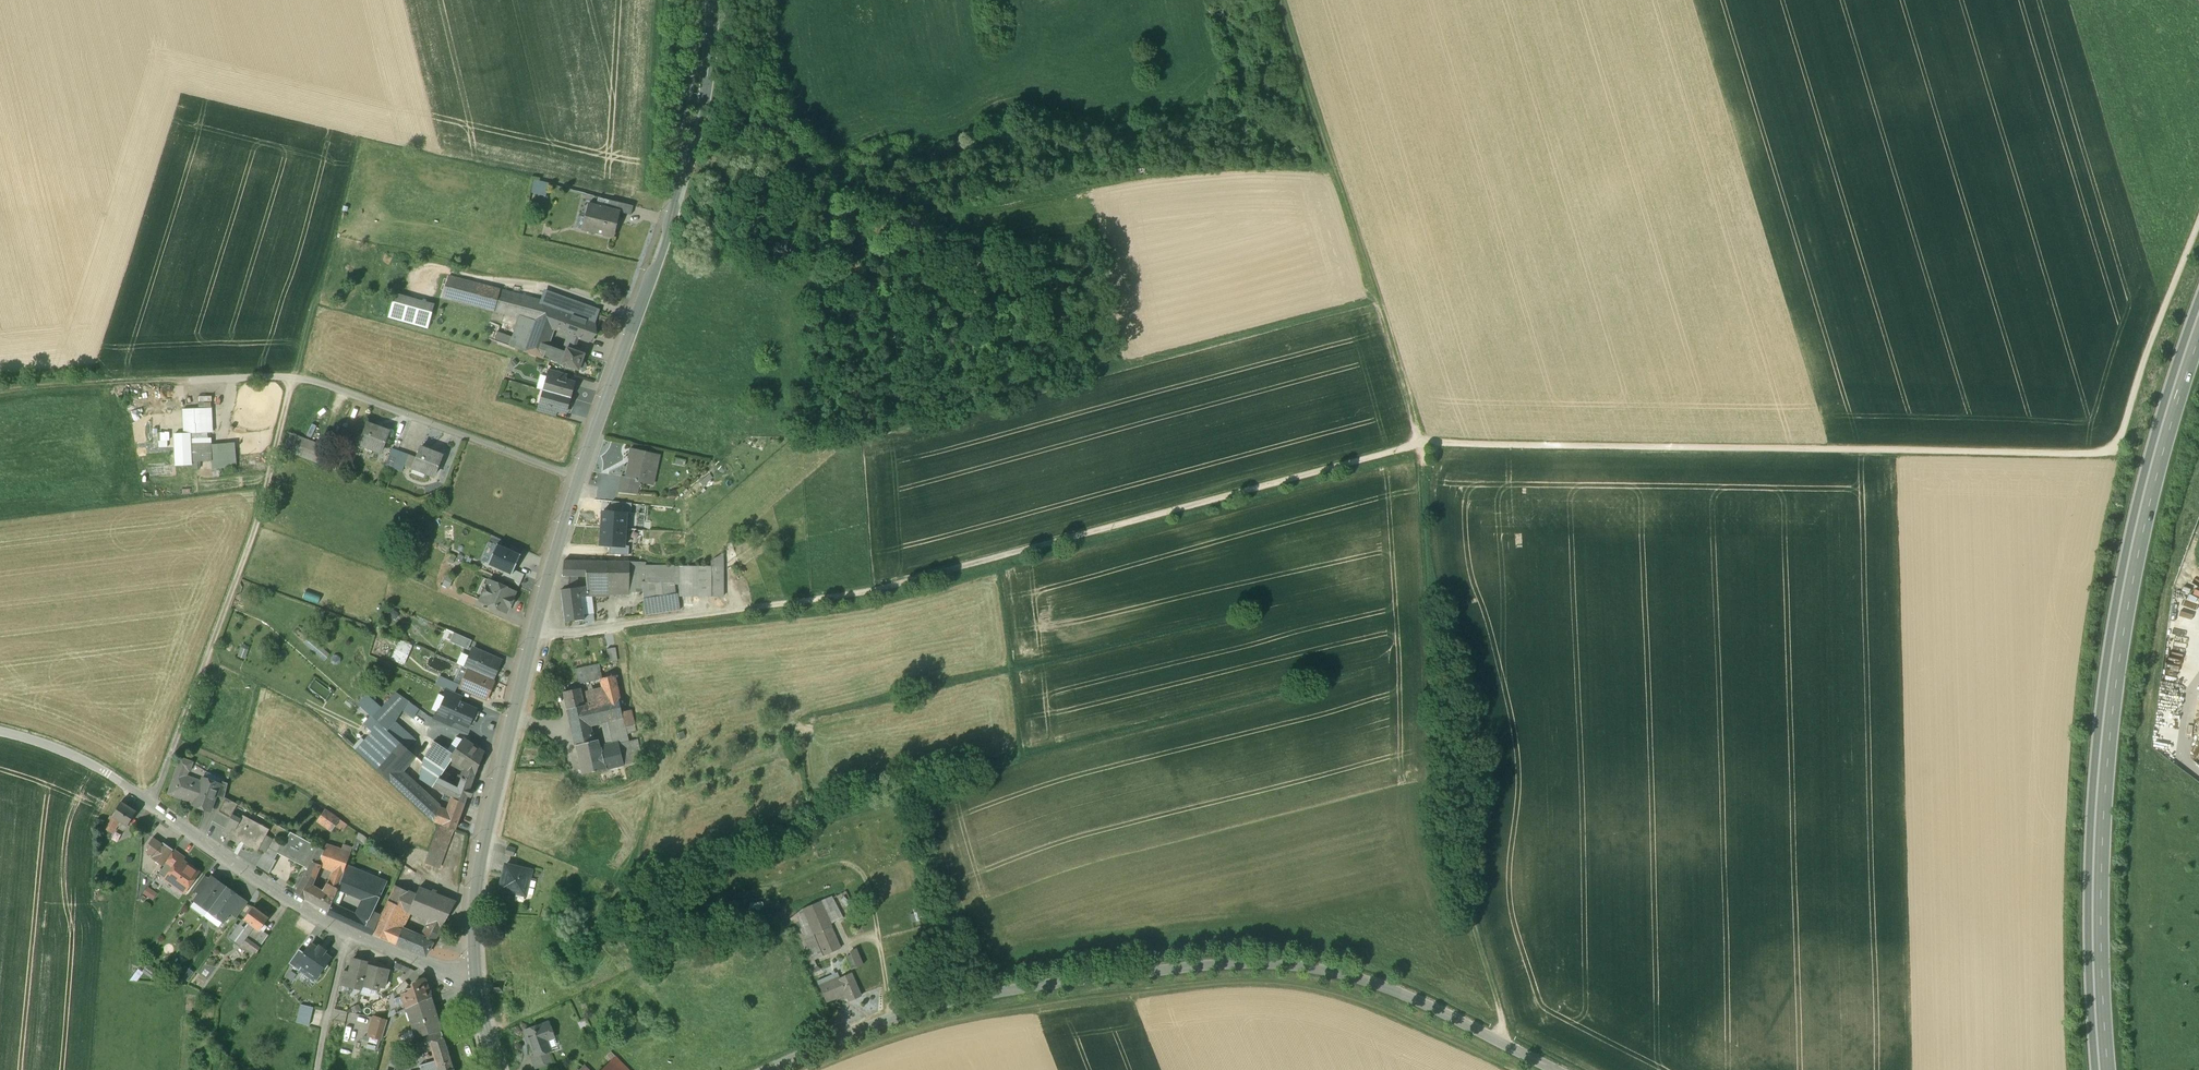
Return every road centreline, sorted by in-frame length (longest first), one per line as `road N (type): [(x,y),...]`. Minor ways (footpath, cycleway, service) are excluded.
road 1 (track): [(534,629),(566,632),(881,590),(1418,443),(1802,457),(2110,452),(2198,225)]
road 2 (track): [(1502,1042),(1505,1030),(1471,904),(1452,702),(1427,575),(1422,459),(1283,0)]
road 3 (tertiary): [(767,1069),(937,1004),(1151,969),(1259,963),(1359,978),(1556,1069)]
road 4 (trunk): [(2103,1069),(2097,874),(2116,658),(2153,469),(2198,318)]
road 5 (track): [(1516,1069),(1355,1000),(1288,983),(1241,982),(1010,1010),(901,1035),(814,1069)]
road 6 (track): [(2141,1069),(2132,938),(2136,764),(2155,625),(2198,449)]
road 7 (tertiary): [(0,731),(82,760),(348,932),(475,975)]
road 8 (tertiary): [(475,975),(478,866),(534,629),(579,479)]
road 9 (tertiary): [(579,479),(699,141),(713,0)]
road 10 (track): [(294,378),(265,503),(150,805)]
road 11 (residential): [(579,479),(294,378)]
road 12 (track): [(294,378),(0,391)]
road 13 (track): [(1375,301),(1116,368)]
road 14 (track): [(241,569),(382,634)]
road 15 (track): [(348,932),(315,1069)]

